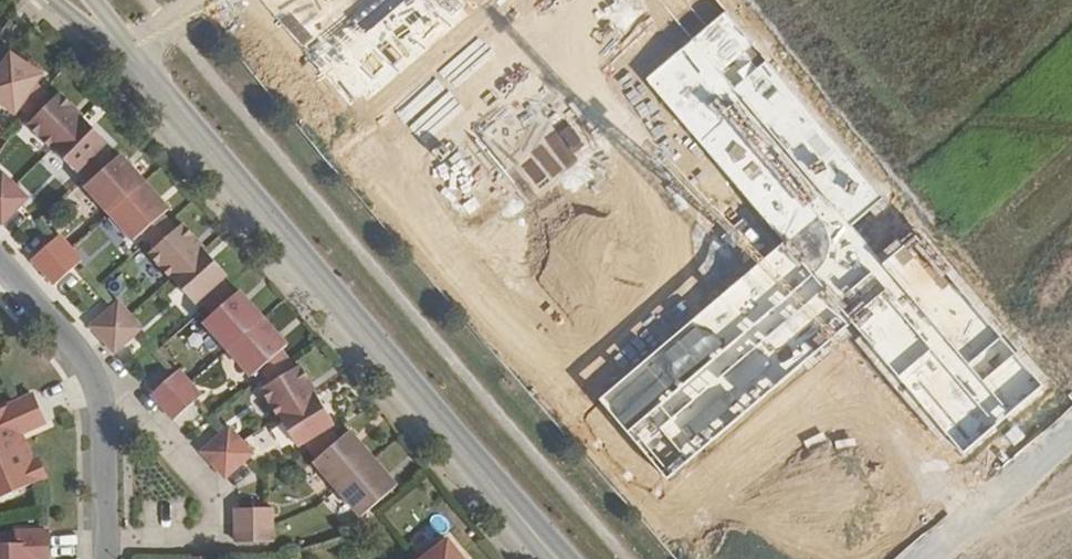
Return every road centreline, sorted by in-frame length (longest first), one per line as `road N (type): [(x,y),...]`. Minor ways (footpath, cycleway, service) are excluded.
road 1 (tertiary): [(556,558),(110,36)]
road 2 (residential): [(0,260),(75,346),(100,394),(106,558)]
road 3 (track): [(920,558),(1071,428)]

